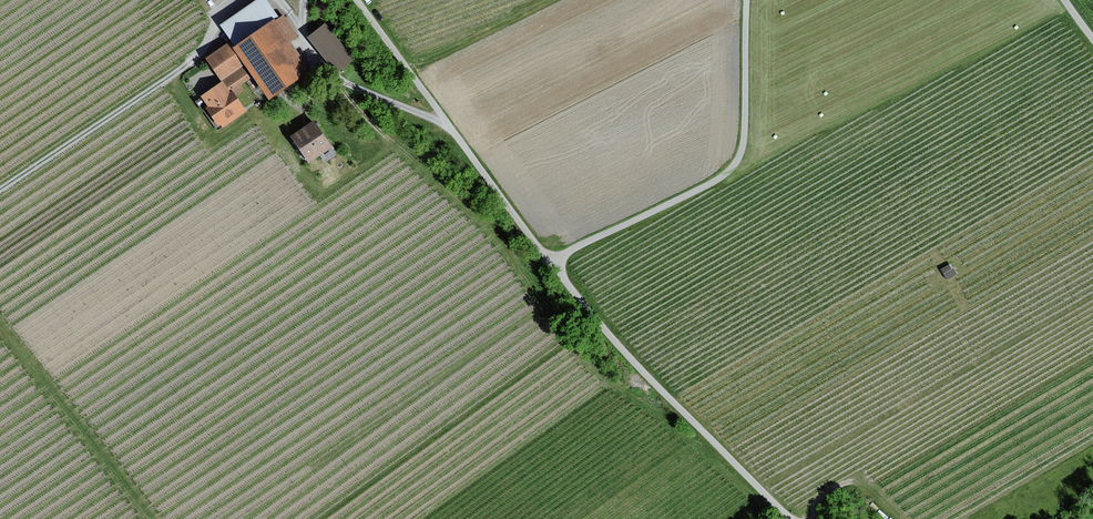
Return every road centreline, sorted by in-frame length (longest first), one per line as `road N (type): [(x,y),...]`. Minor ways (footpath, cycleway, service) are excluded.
road 1 (track): [(550,262),(732,169),(745,144),(748,0)]
road 2 (track): [(550,262),(631,360),(793,518)]
road 3 (track): [(356,0),(550,262)]
road 4 (track): [(236,0),(219,13),(190,62),(0,189)]
road 5 (track): [(302,39),(333,80),(451,129)]

